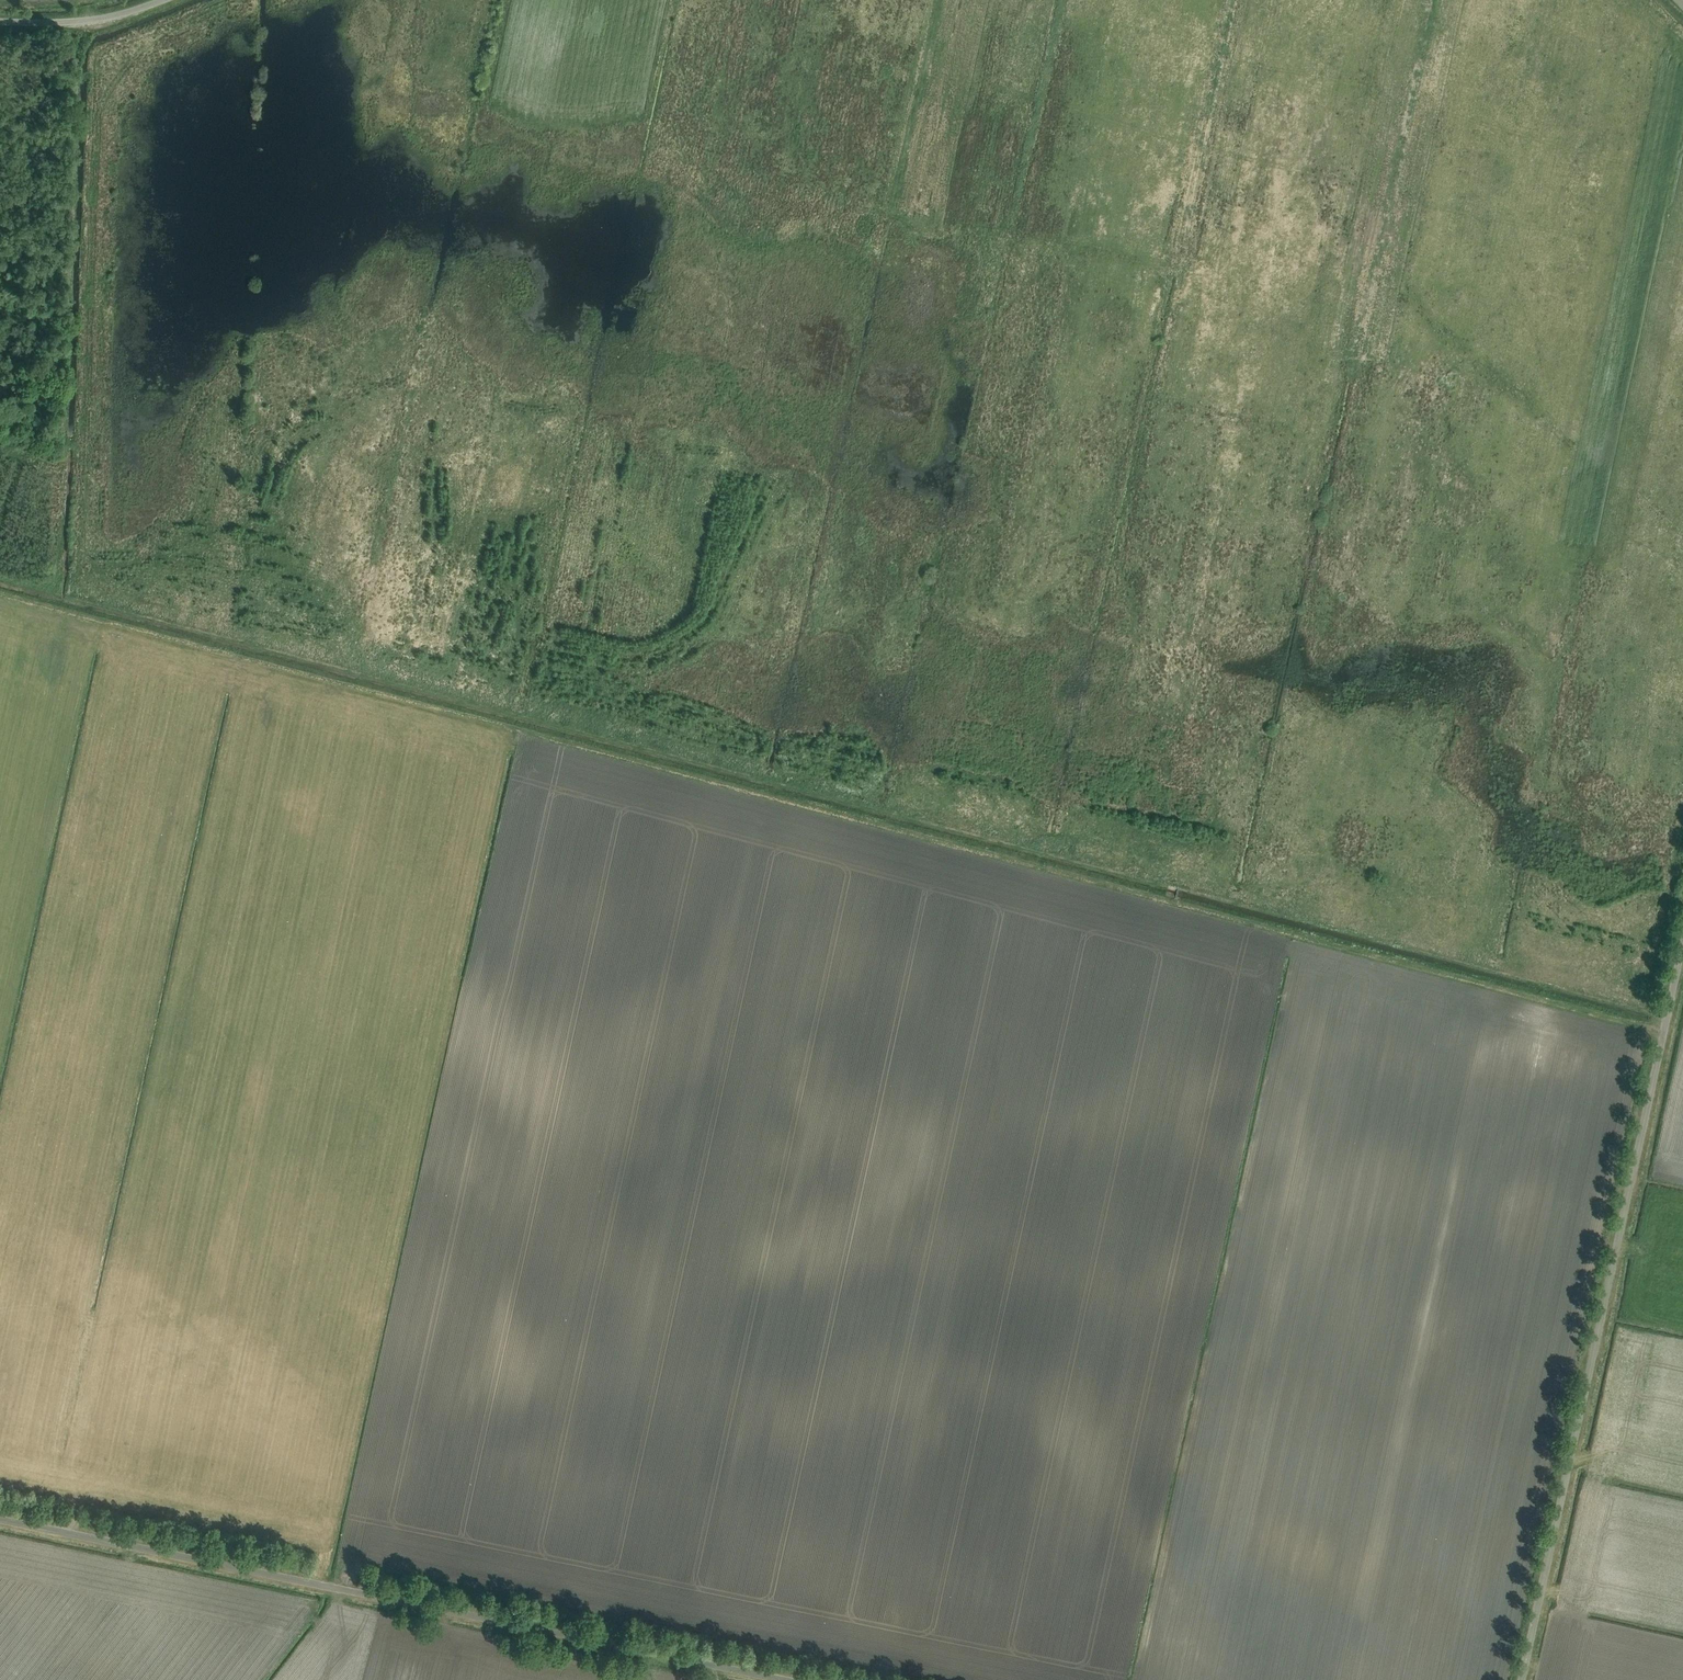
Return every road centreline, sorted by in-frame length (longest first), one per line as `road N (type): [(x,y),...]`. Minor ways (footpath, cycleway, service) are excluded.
road 1 (unclassified): [(785,1679),(0,1519)]
road 2 (unclassified): [(1521,1679),(1682,945)]
road 3 (unclassified): [(161,0),(98,20),(0,22)]

